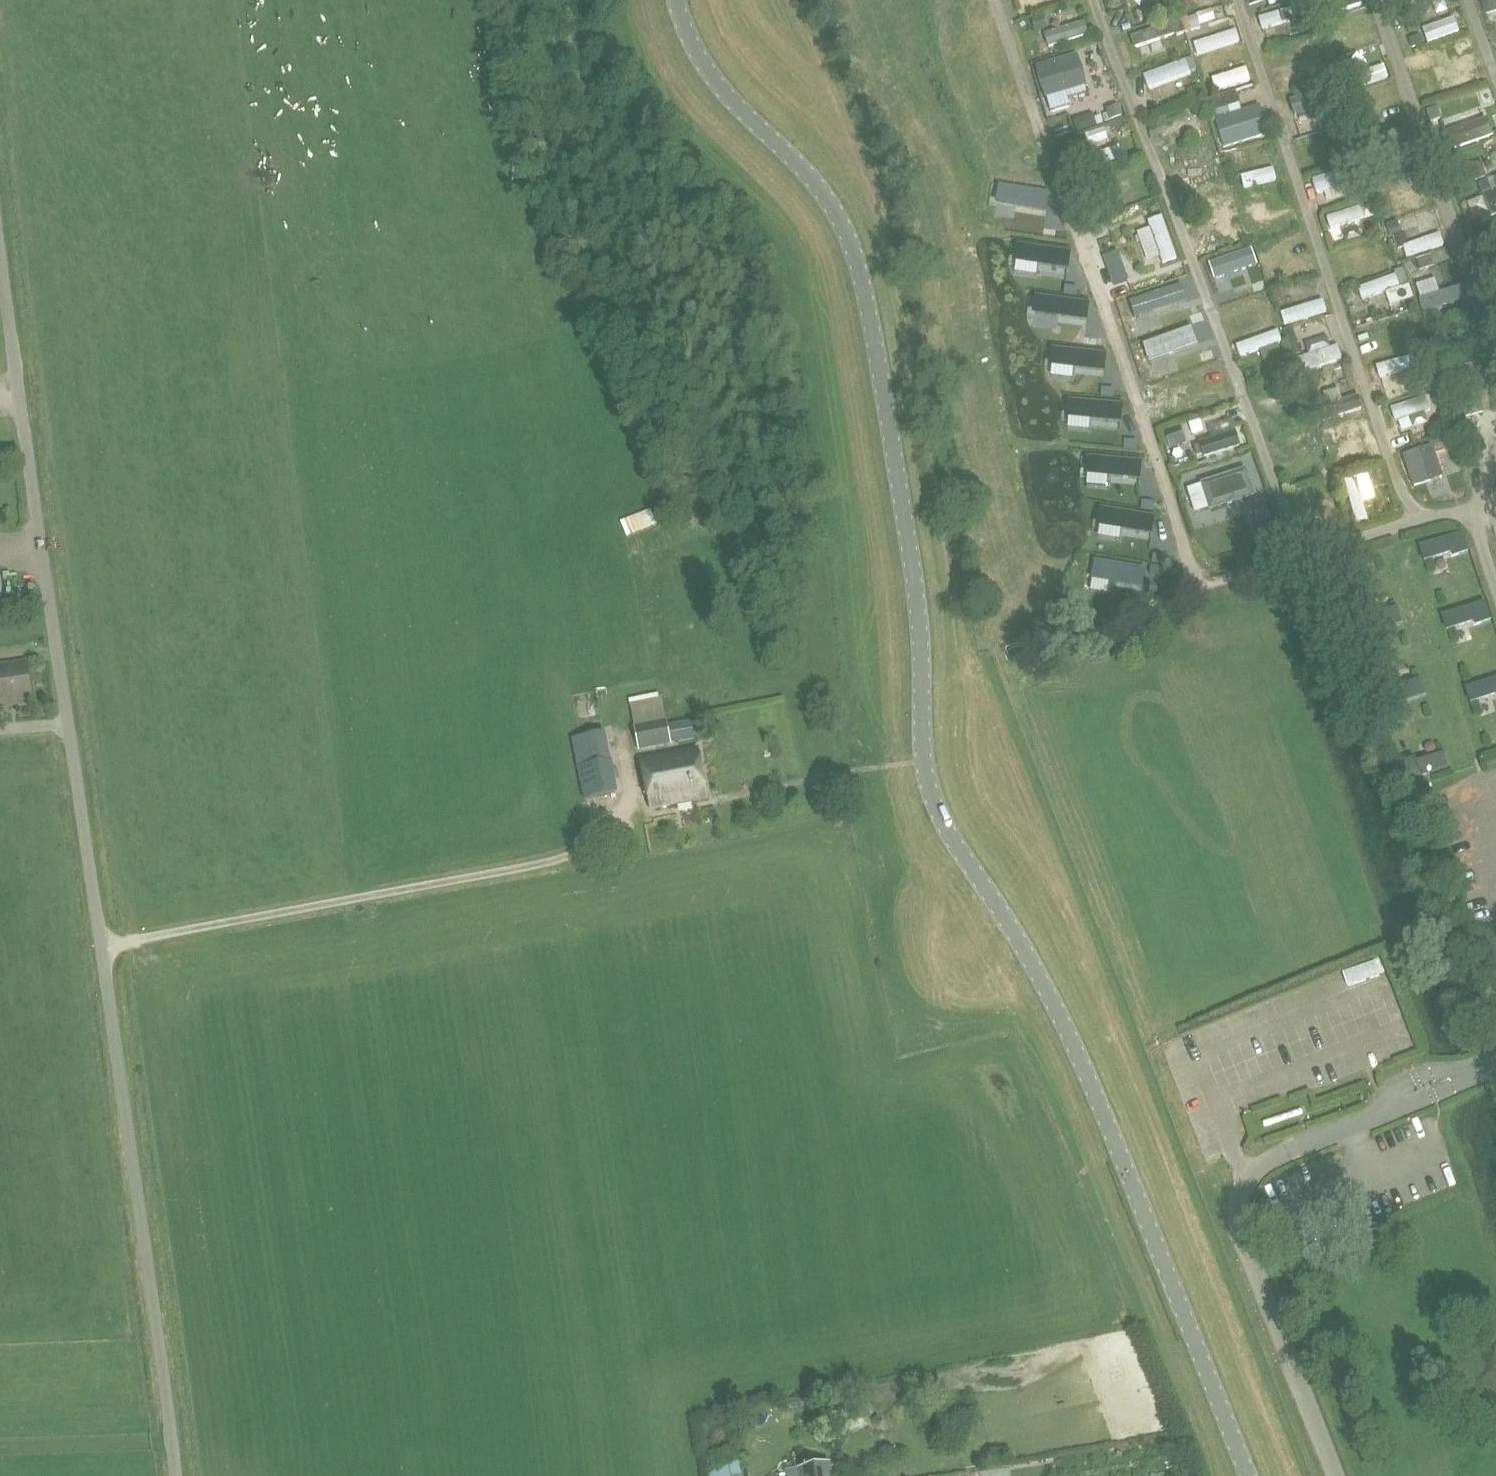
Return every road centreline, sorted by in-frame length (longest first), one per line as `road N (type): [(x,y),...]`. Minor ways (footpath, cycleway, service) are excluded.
road 1 (tertiary): [(1248,1475),(1067,1019),(953,833),(922,758),(907,536),(849,241),(828,203),(708,75),(673,0)]
road 2 (unclassified): [(174,1475),(0,209)]

